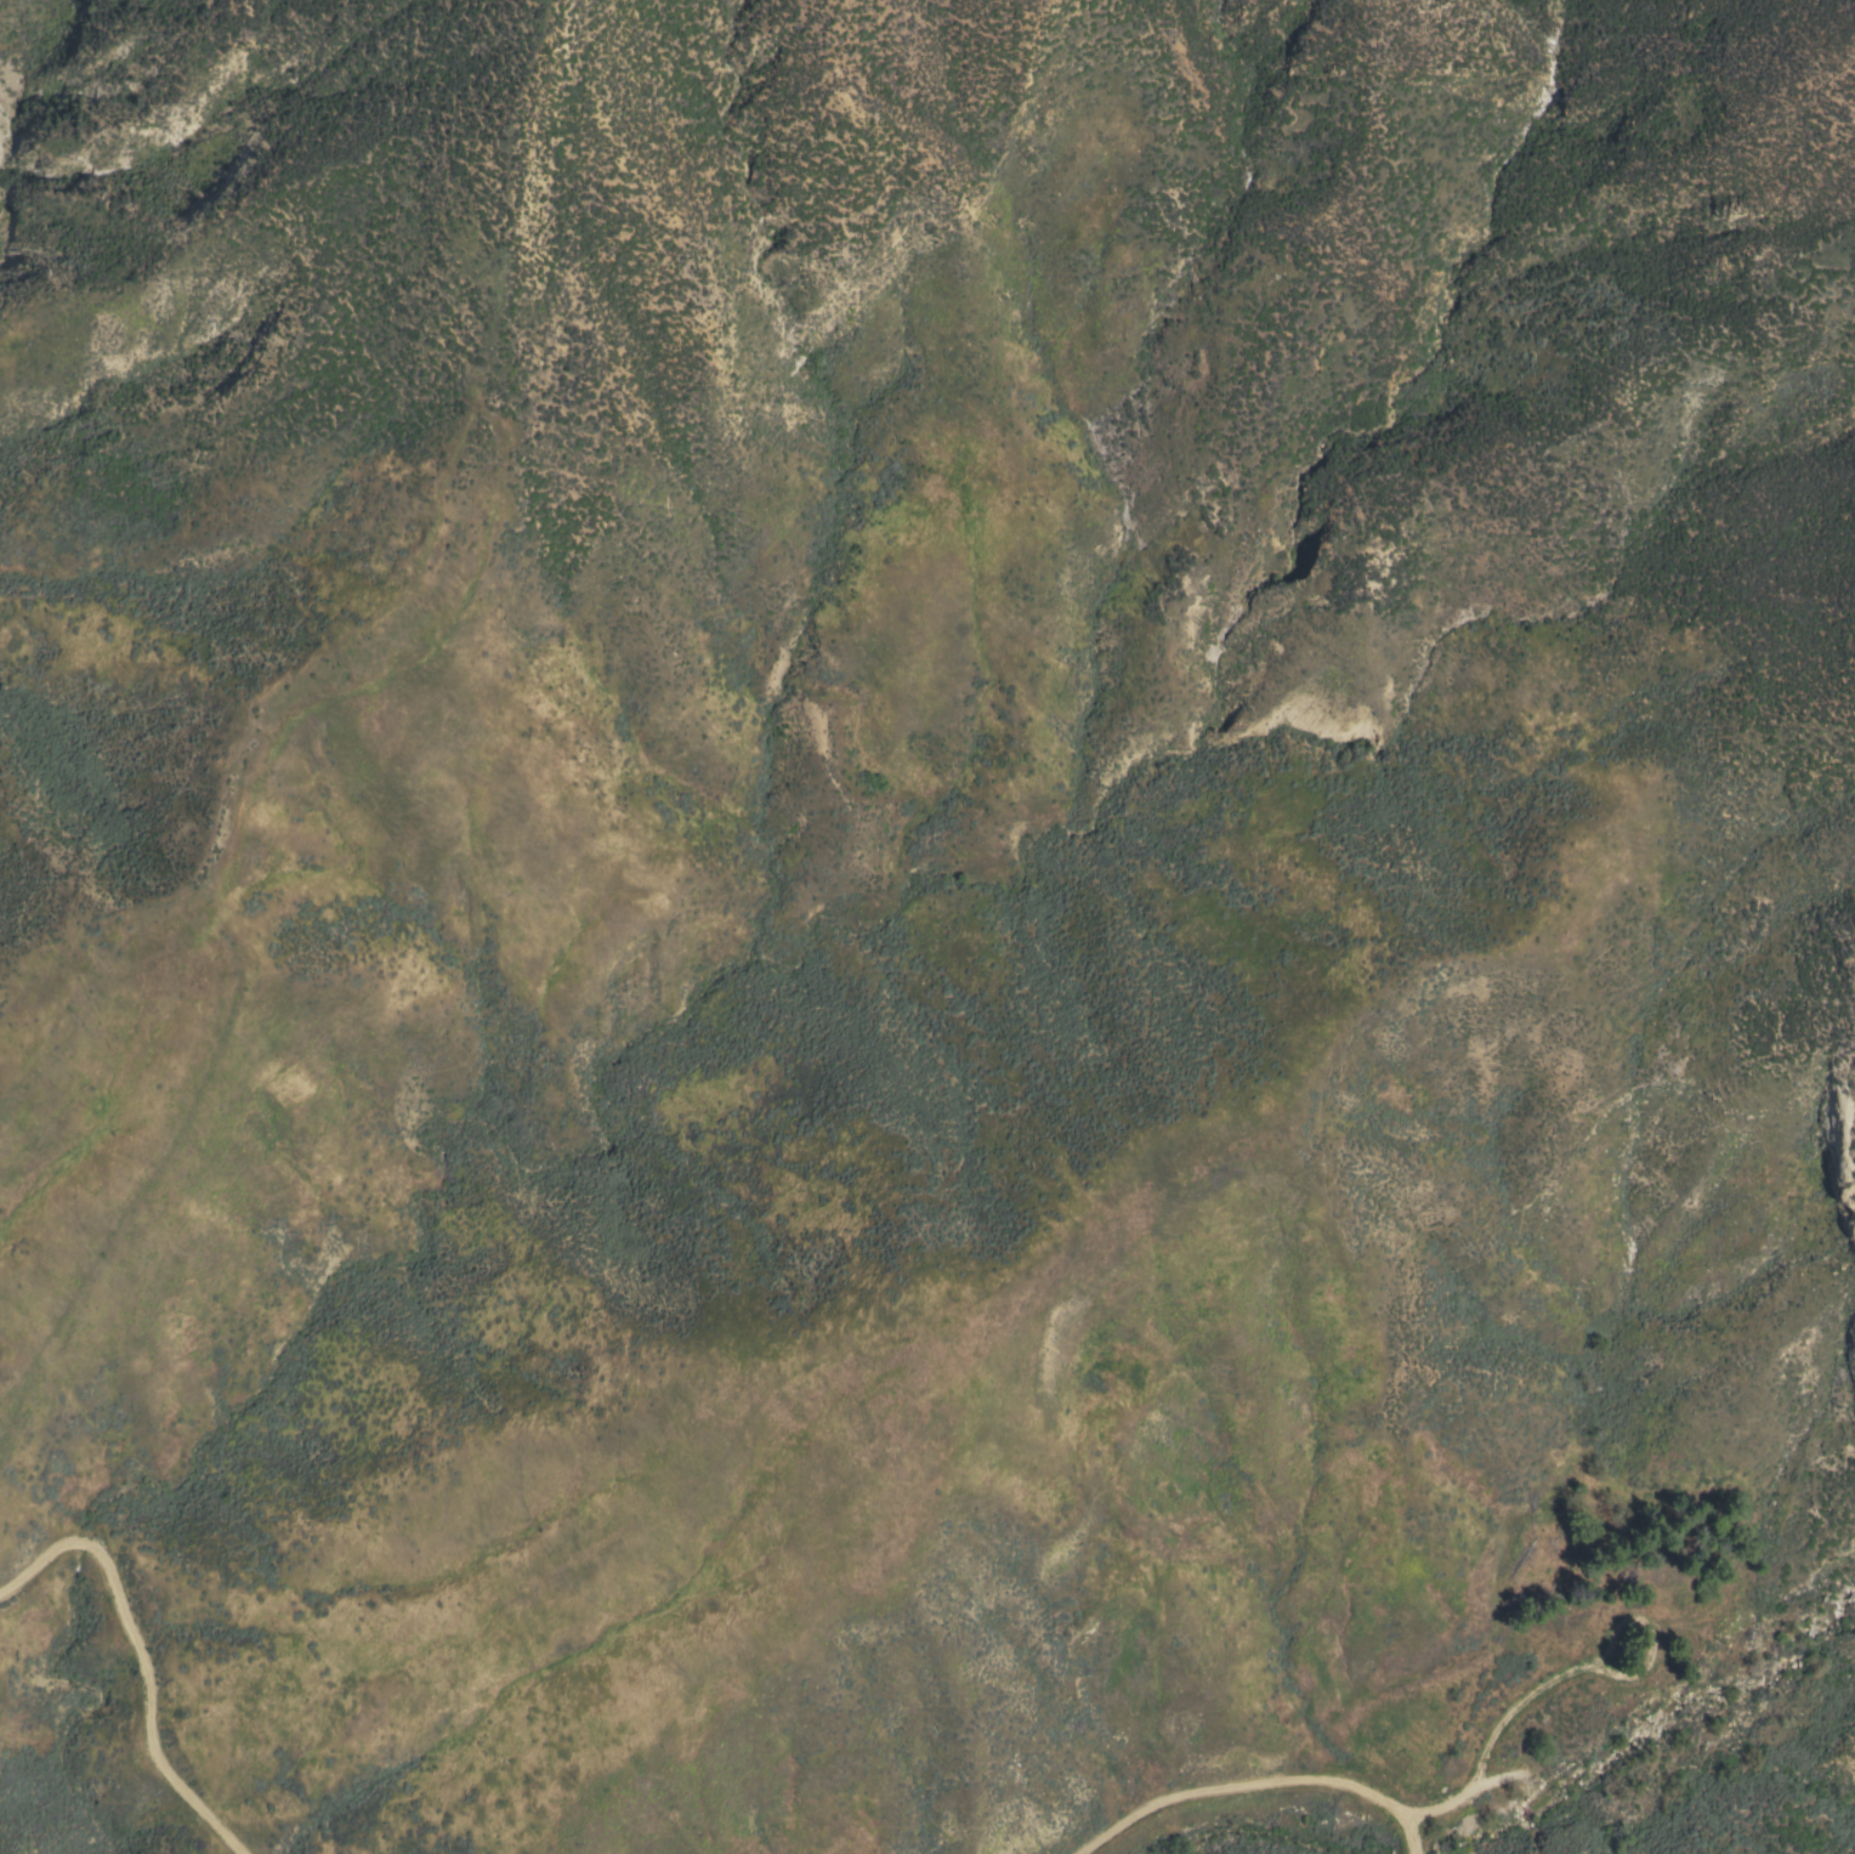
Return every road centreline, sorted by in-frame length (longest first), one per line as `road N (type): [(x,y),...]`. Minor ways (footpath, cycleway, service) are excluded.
road 1 (track): [(0,1589),(64,1542),(97,1557),(144,1689),(148,1744),(239,1853)]
road 2 (track): [(1074,1853),(1150,1802),(1237,1780),(1328,1780),(1405,1815),(1406,1853)]

